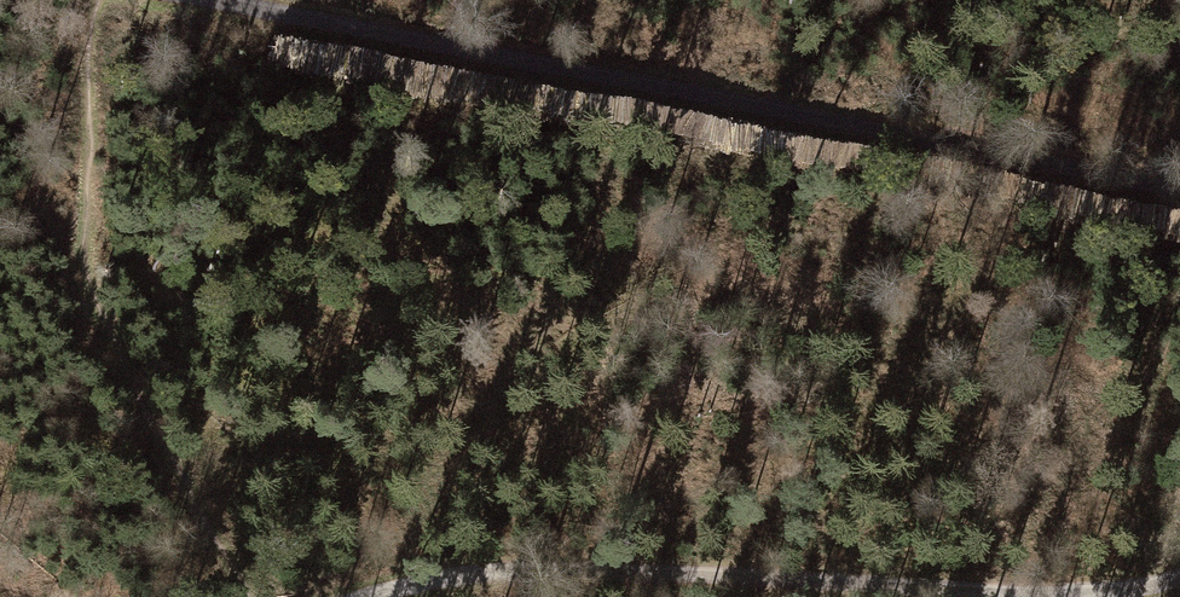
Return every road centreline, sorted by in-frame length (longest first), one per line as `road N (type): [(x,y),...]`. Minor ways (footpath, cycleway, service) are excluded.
road 1 (unclassified): [(210,0),(1179,189)]
road 2 (track): [(366,596),(434,575),(575,566),(1044,594),(1179,577)]

